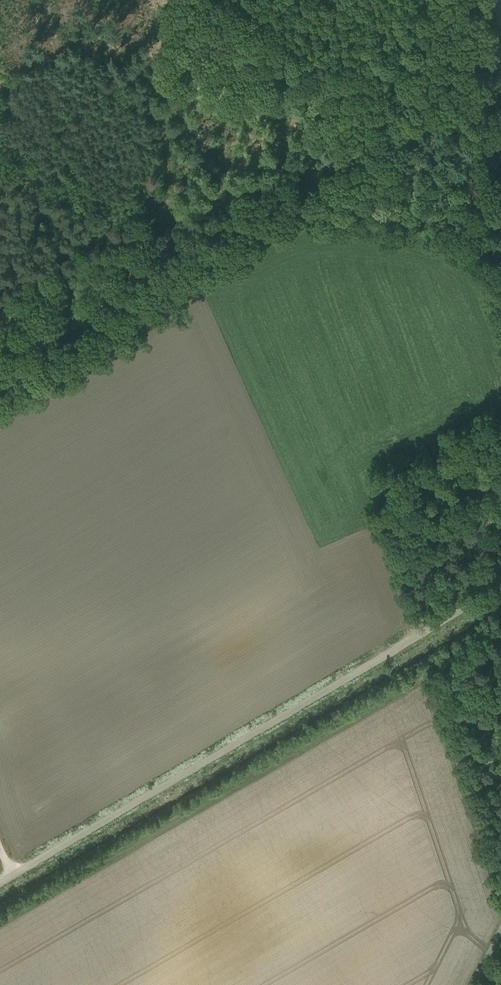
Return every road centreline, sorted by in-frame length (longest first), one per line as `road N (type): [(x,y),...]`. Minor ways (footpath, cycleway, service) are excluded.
road 1 (unclassified): [(500,591),(0,882)]

